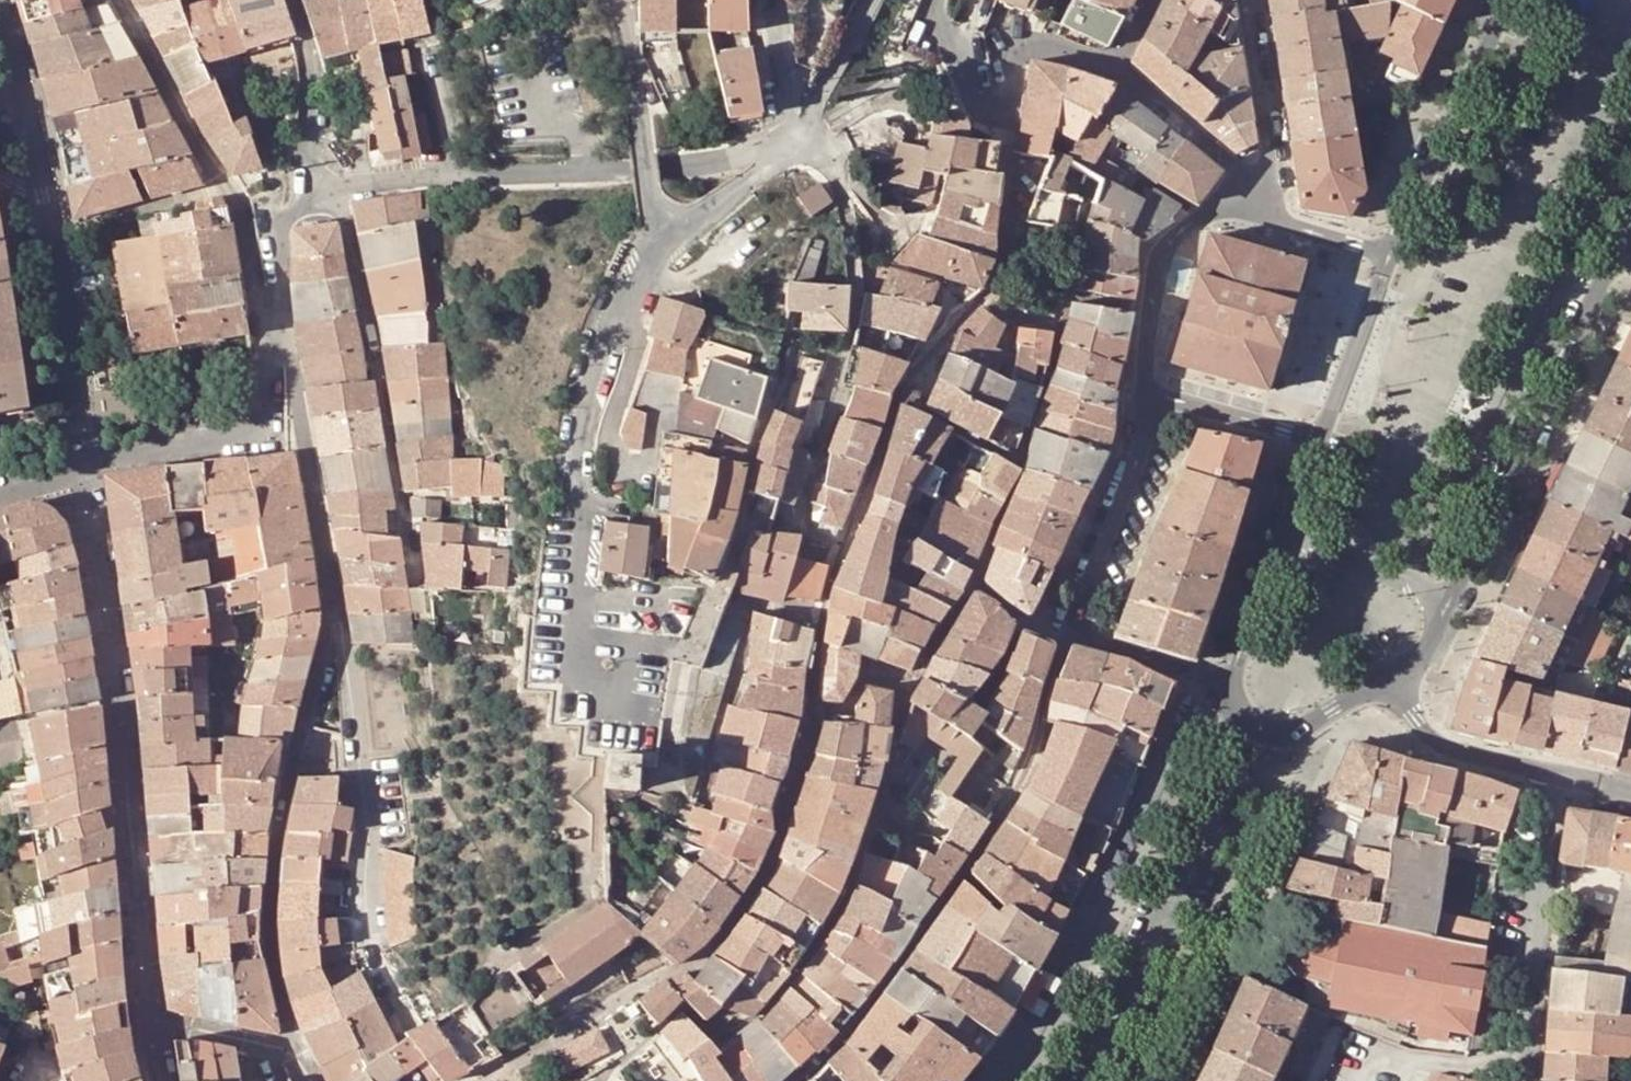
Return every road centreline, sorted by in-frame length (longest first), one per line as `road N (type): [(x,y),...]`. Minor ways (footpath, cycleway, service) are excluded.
road 1 (residential): [(160,1080),(117,699),(77,469)]
road 2 (residential): [(77,469),(257,431),(271,401),(263,321),(286,317),(283,231),(318,198)]
road 3 (residential): [(77,469),(87,423),(47,193),(0,26)]
road 4 (residential): [(782,150),(681,167),(446,176),(339,192)]
road 5 (residential): [(1141,379),(1136,475),(1062,633),(1228,685)]
road 6 (secondary): [(1450,610),(1623,247)]
road 7 (residential): [(1387,260),(1287,226),(1261,197),(1207,209),(1168,258),(1141,379)]
road 8 (secondary): [(1083,1080),(1256,736)]
road 9 (residential): [(1525,1080),(1554,772)]
road 10 (secondary): [(1514,0),(1387,260)]
road 11 (residential): [(670,223),(652,198),(612,0)]
road 12 (residential): [(318,198),(307,164),(309,69),(293,0)]
road 13 (secondary): [(1380,686),(1434,733),(1554,772)]
road 14 (residential): [(1141,379),(1321,430)]
road 15 (secondary): [(1450,610),(1283,529)]
road 16 (secondary): [(1387,260),(1321,430)]
road 17 (secondary): [(1283,529),(1228,685)]
road 18 (residential): [(797,140),(773,0)]
road 19 (residential): [(670,223),(709,216),(782,150)]
road 20 (secondary): [(1256,736),(1290,730),(1380,686)]

